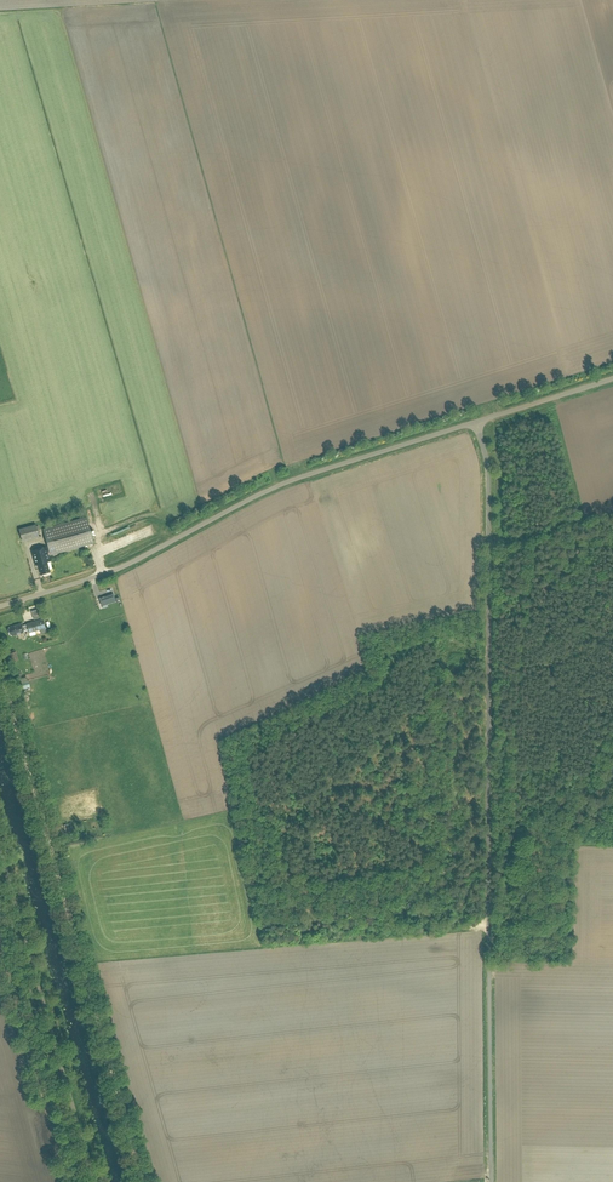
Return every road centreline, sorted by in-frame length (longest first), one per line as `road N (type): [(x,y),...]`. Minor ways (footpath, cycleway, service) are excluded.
road 1 (unclassified): [(492,1181),(488,467),(477,422)]
road 2 (track): [(143,1181),(0,672)]
road 3 (unclassified): [(0,607),(117,569),(277,486),(477,422)]
road 4 (unclassified): [(0,851),(93,1181)]
road 5 (track): [(0,941),(67,1181)]
road 6 (unclassified): [(477,422),(612,378)]

